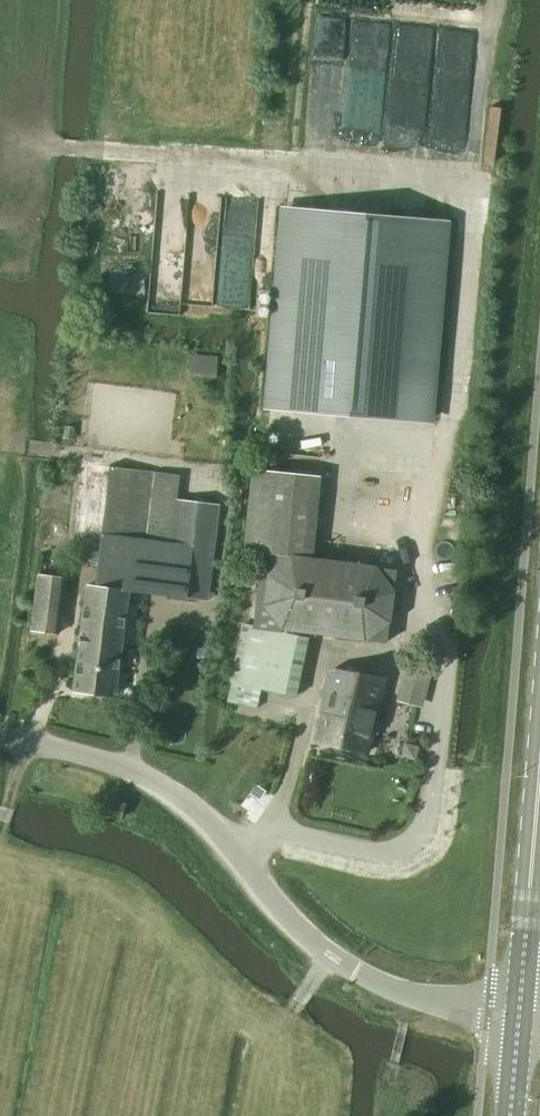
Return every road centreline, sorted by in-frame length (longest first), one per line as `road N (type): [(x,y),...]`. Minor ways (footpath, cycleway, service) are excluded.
road 1 (tertiary): [(516,1015),(433,1005),(353,978),(157,780),(0,735)]
road 2 (secondary): [(516,1015),(539,745)]

